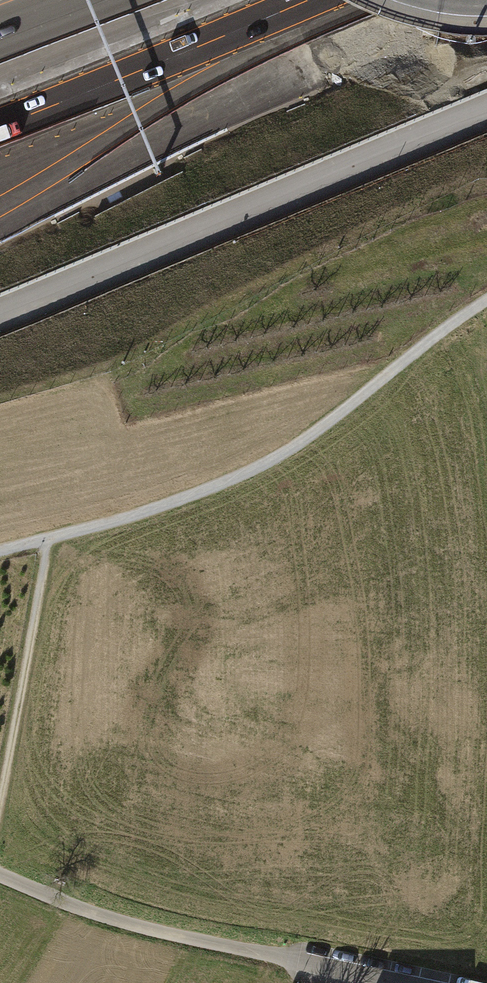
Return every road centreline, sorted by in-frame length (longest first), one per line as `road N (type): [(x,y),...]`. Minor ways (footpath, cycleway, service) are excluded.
road 1 (track): [(486,303),(292,448),(219,484),(50,539)]
road 2 (motorway): [(0,205),(197,84),(300,0)]
road 3 (motorway): [(0,128),(292,0)]
road 4 (track): [(299,962),(146,928),(0,875)]
road 5 (track): [(0,809),(50,539)]

